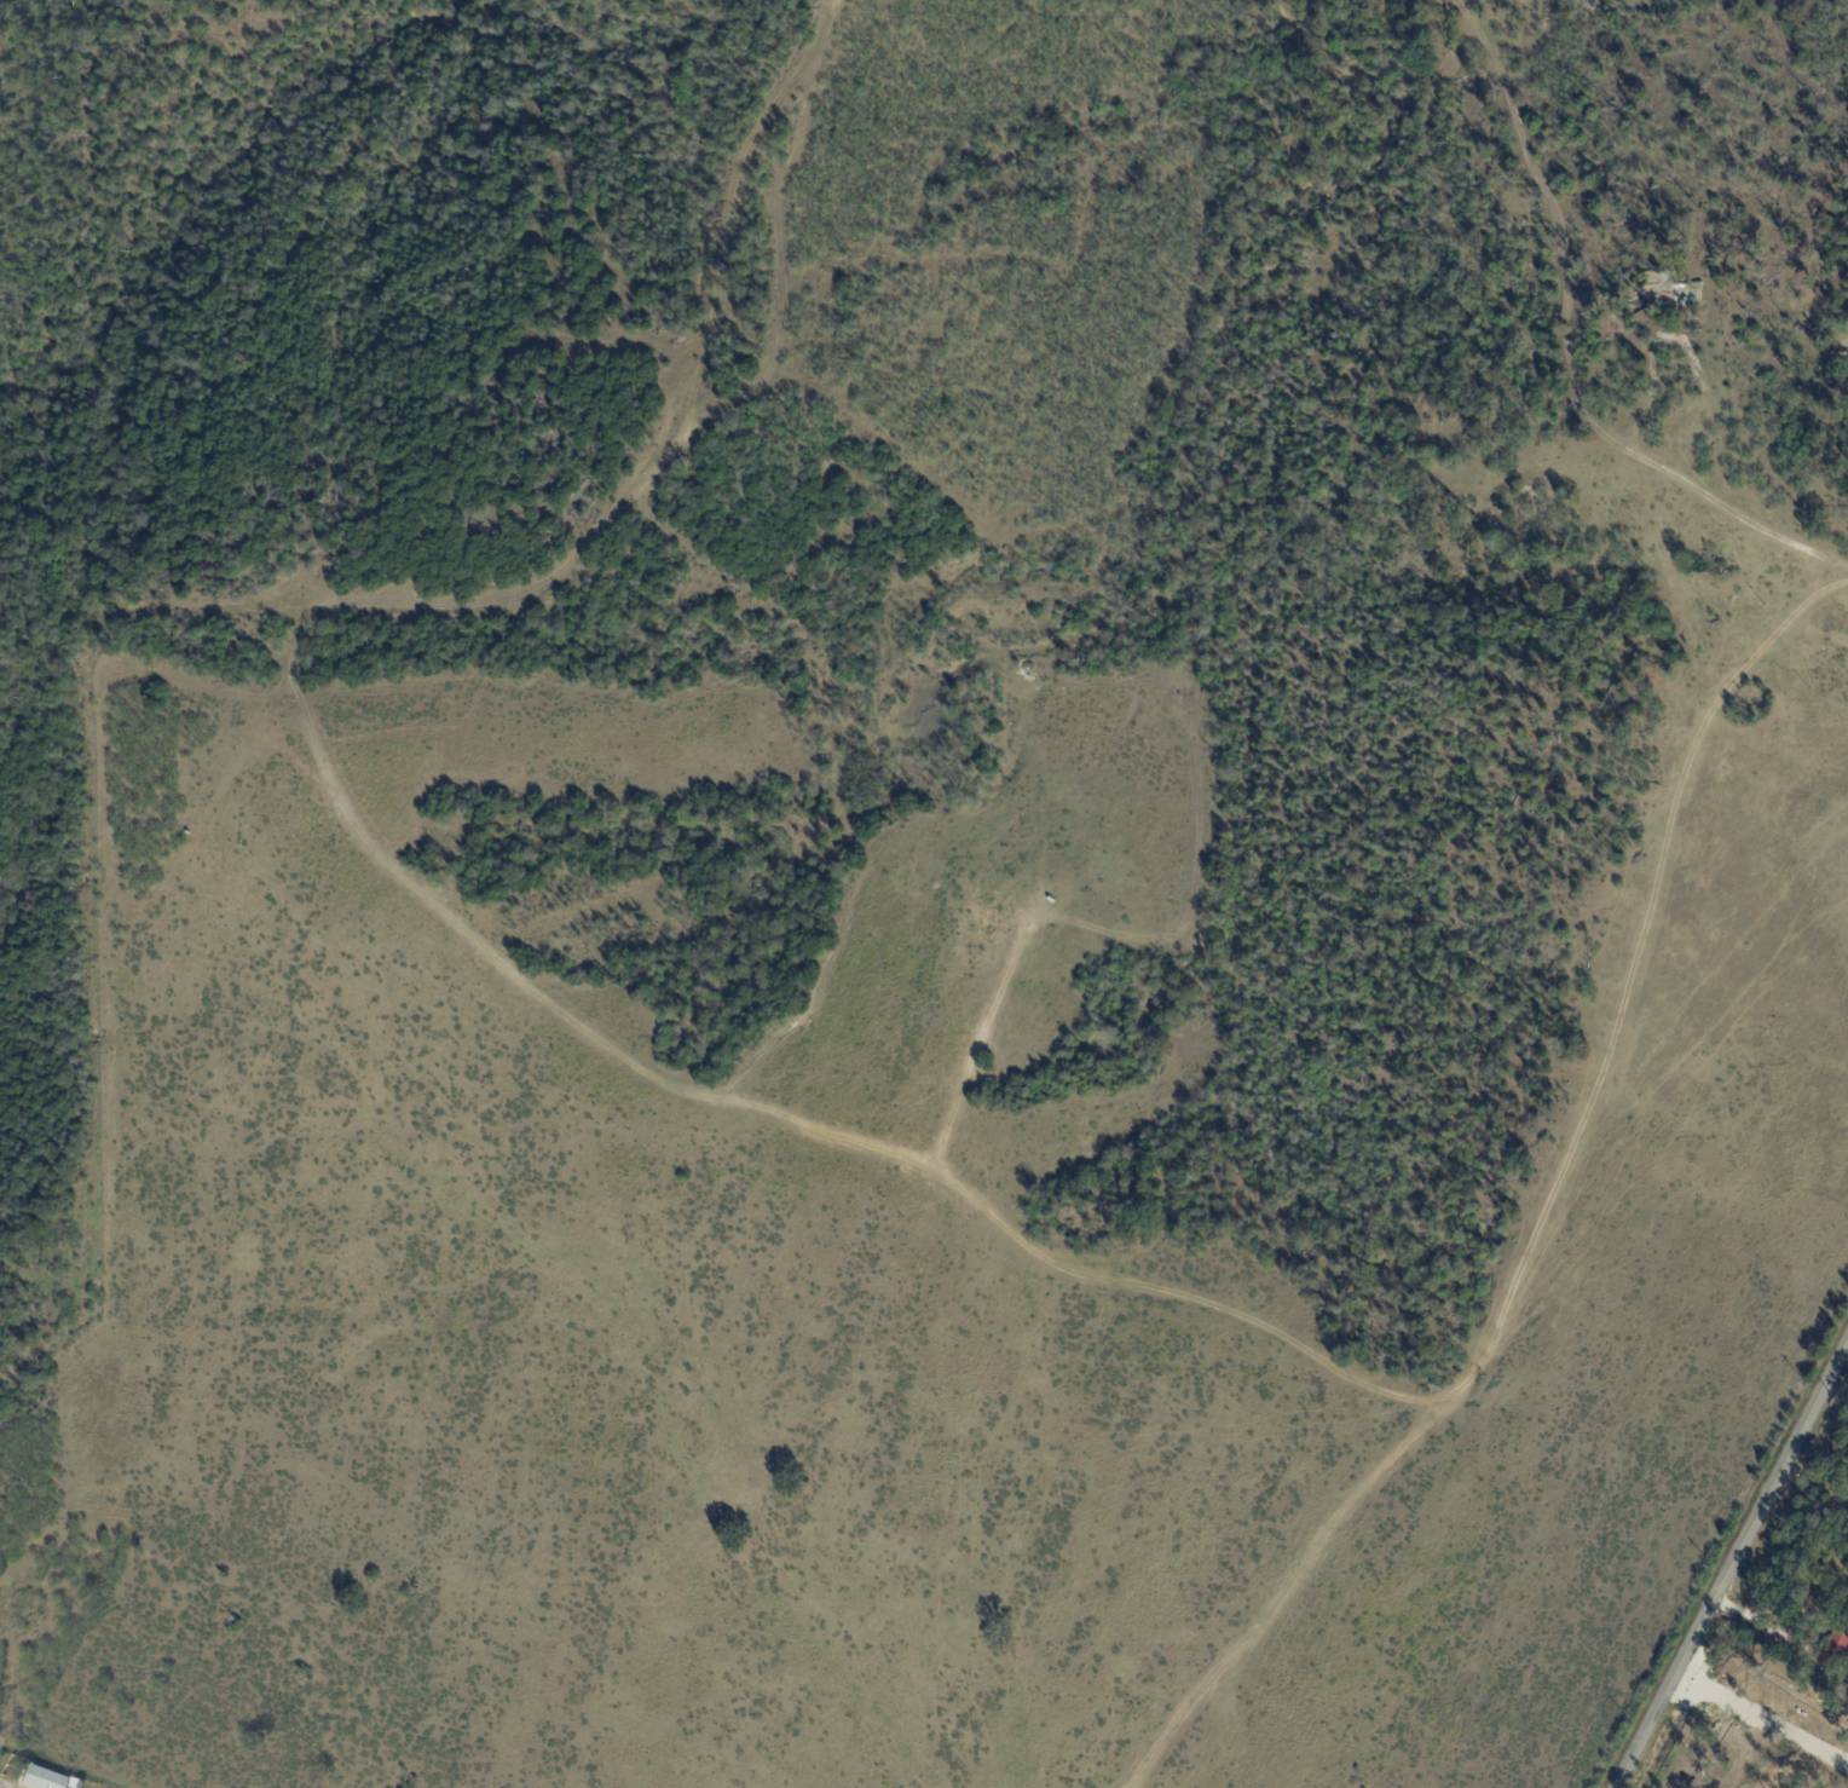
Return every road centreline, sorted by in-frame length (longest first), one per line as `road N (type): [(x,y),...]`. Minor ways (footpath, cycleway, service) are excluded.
road 1 (residential): [(1616,1787),(1847,1341)]

